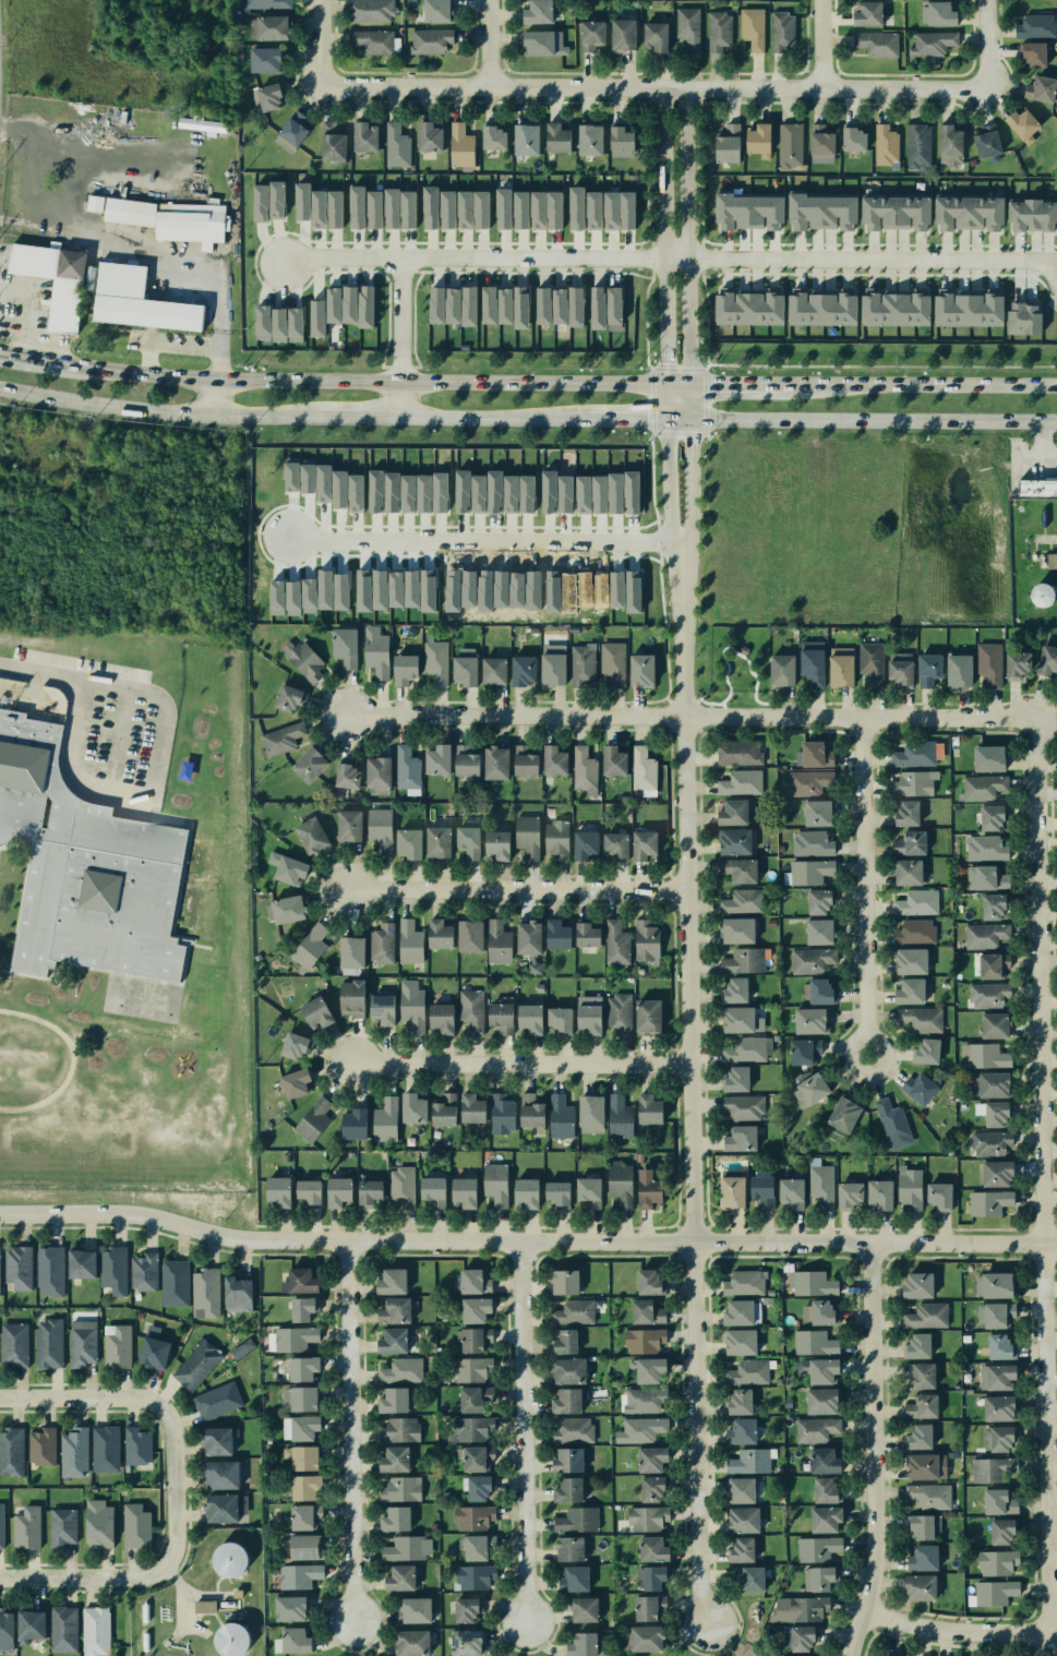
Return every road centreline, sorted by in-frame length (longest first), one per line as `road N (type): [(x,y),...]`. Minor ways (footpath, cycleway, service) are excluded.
road 1 (residential): [(678,564),(698,1583),(708,1625)]
road 2 (residential): [(1034,715),(1048,1635)]
road 3 (residential): [(197,1232),(348,1244),(694,1248),(1056,1242)]
road 4 (residential): [(280,262),(1044,263),(1056,270)]
road 5 (residential): [(351,712),(1034,715)]
road 6 (secondary): [(666,383),(213,380),(47,360)]
road 7 (residential): [(678,564),(689,502),(688,86)]
road 8 (residential): [(849,1655),(873,1544),(872,1247)]
road 9 (secondary): [(666,418),(1056,420)]
road 10 (residential): [(672,540),(283,536)]
road 11 (residential): [(524,1631),(517,1245)]
road 12 (residential): [(353,1622),(348,1244)]
road 13 (residential): [(861,716),(863,1055)]
road 14 (residential): [(689,1070),(353,1063)]
road 15 (residential): [(684,891),(350,889)]
road 16 (residential): [(489,86),(820,85)]
road 17 (secondary): [(0,387),(140,408),(315,416)]
road 18 (secondary): [(1056,385),(758,384)]
road 19 (residential): [(662,86),(666,383)]
road 20 (residential): [(318,0),(317,89),(489,86)]
road 21 (residential): [(820,85),(989,84),(987,0)]
road 22 (residential): [(0,1214),(104,1214),(197,1232)]
road 23 (residential): [(860,1616),(960,1633),(1048,1635)]
road 24 (secondary): [(403,417),(586,419)]
road 25 (residential): [(666,383),(668,502),(678,564)]
road 26 (residential): [(159,1567),(176,1525),(170,1421),(157,1403)]
road 27 (residential): [(0,1578),(131,1579),(159,1567)]
road 28 (residential): [(157,1403),(0,1395)]
road 29 (residential): [(399,262),(403,417)]

